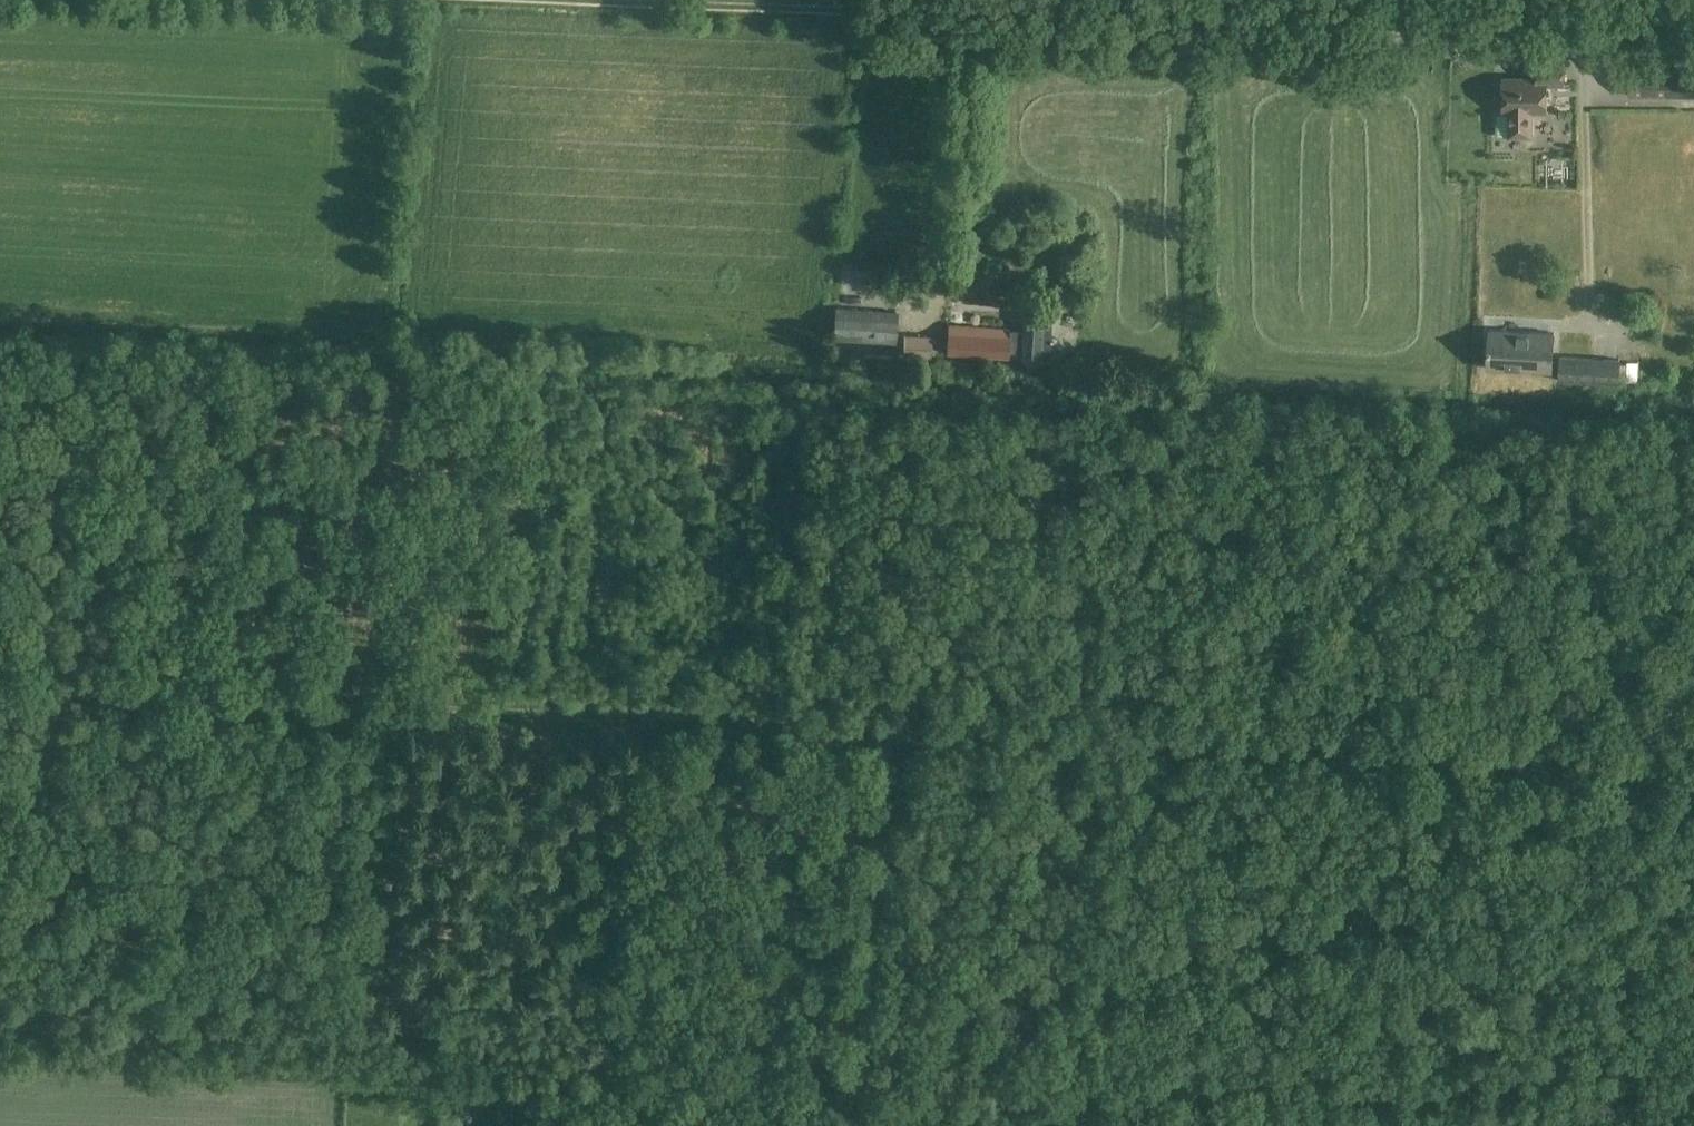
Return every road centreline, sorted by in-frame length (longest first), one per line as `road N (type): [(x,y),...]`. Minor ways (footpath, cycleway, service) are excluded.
road 1 (track): [(1451,40),(578,0)]
road 2 (track): [(1693,51),(1451,40)]

